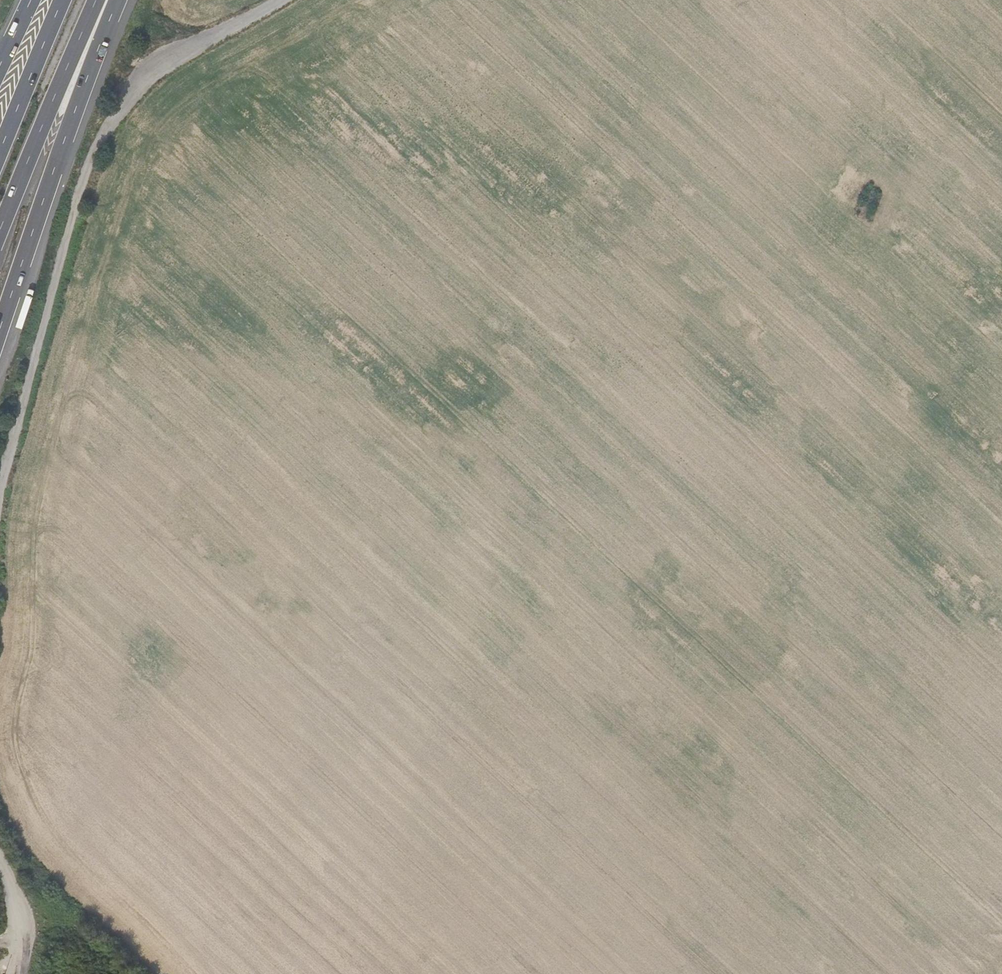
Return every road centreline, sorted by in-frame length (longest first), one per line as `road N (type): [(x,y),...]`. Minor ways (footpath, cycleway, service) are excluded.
road 1 (unclassified): [(0,493),(102,136),(151,72),(277,0)]
road 2 (motorway): [(0,334),(118,0)]
road 3 (motorway): [(0,232),(96,0)]
road 4 (motorway): [(60,0),(0,149)]

